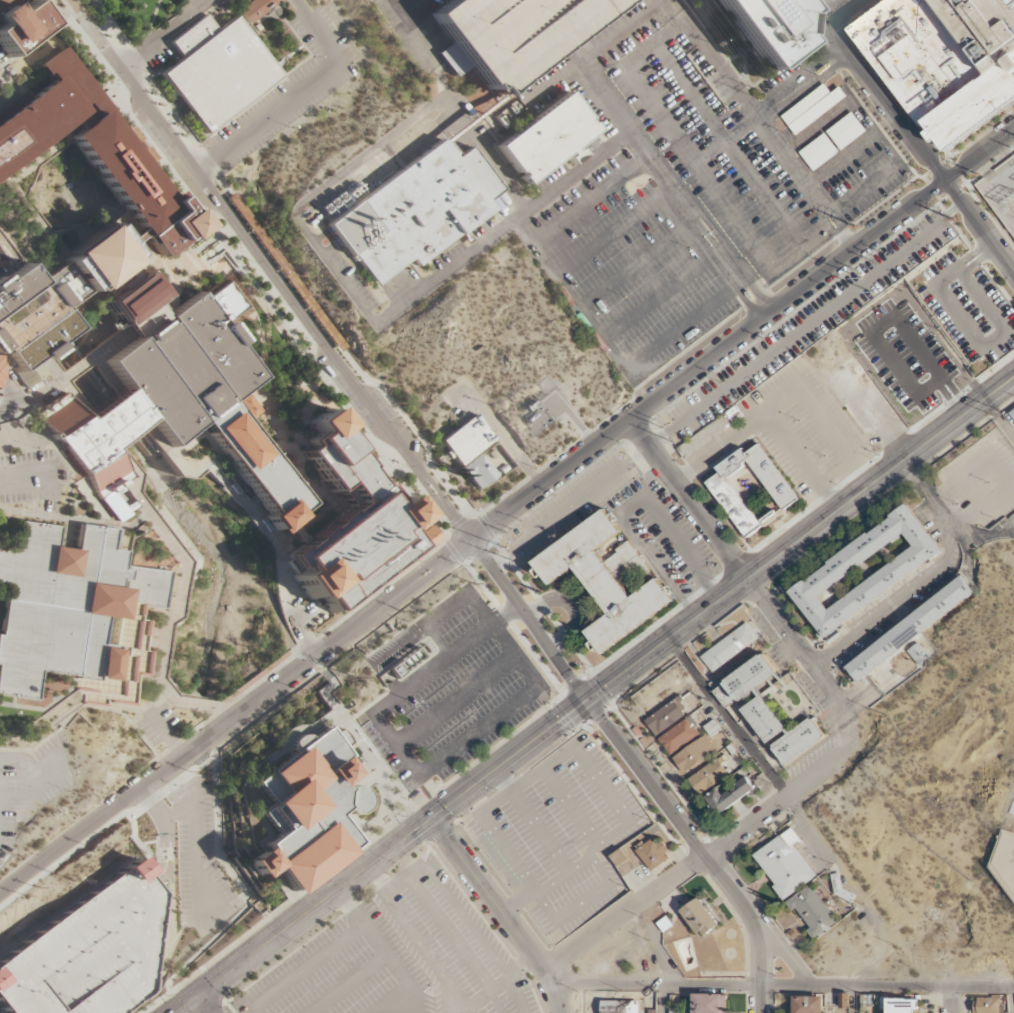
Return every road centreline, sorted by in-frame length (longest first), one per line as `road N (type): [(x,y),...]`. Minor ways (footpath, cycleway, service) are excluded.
road 1 (secondary): [(904,461),(195,996)]
road 2 (residential): [(1013,130),(473,541)]
road 3 (residential): [(473,541),(105,50)]
road 4 (residential): [(473,541),(0,895)]
road 5 (residential): [(762,1012),(762,945),(750,913),(473,541)]
road 6 (residential): [(1013,989),(550,983)]
road 7 (residential): [(846,737),(811,781),(544,970)]
road 8 (residential): [(1013,273),(838,37),(838,17)]
road 9 (residential): [(788,633),(630,422)]
road 10 (residential): [(559,1012),(539,962),(433,818)]
road 11 (secondary): [(1013,379),(904,461)]

